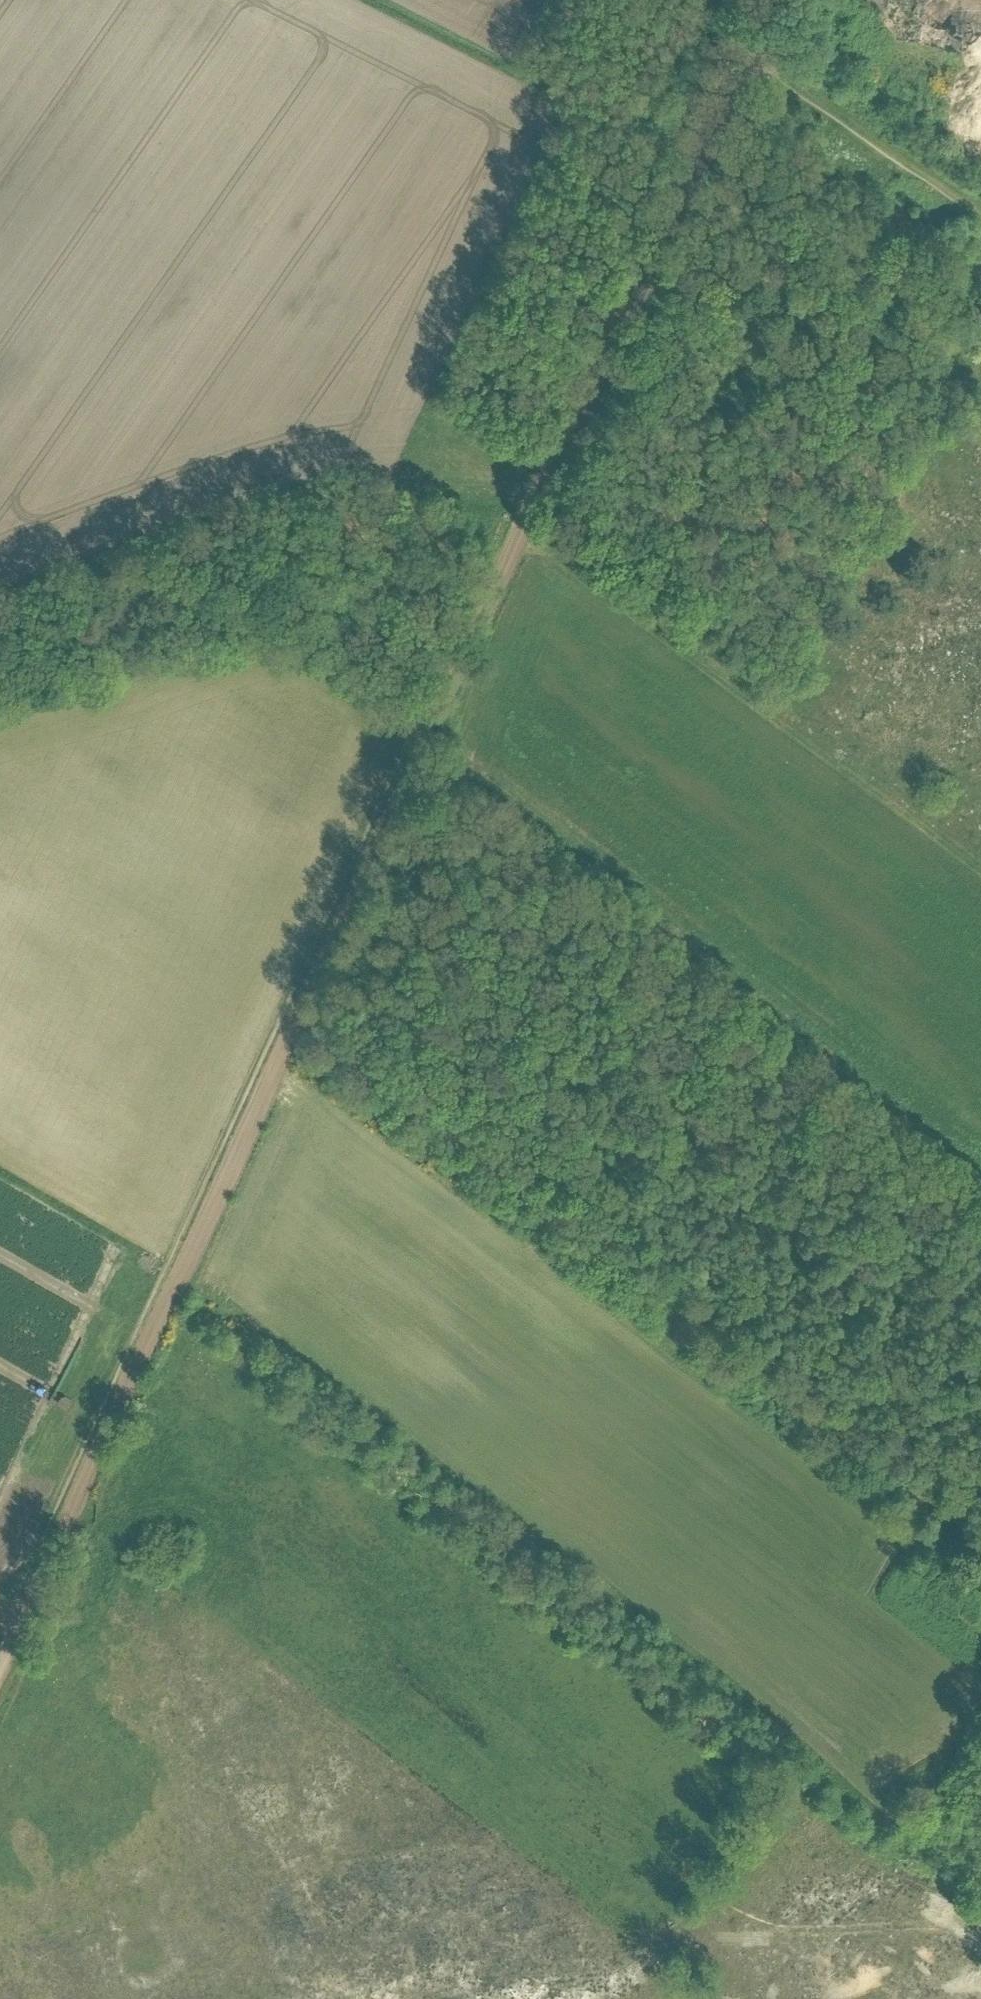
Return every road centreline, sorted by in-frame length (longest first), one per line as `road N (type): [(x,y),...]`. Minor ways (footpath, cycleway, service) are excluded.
road 1 (track): [(17,1628),(411,755),(777,0)]
road 2 (track): [(519,505),(980,859)]

